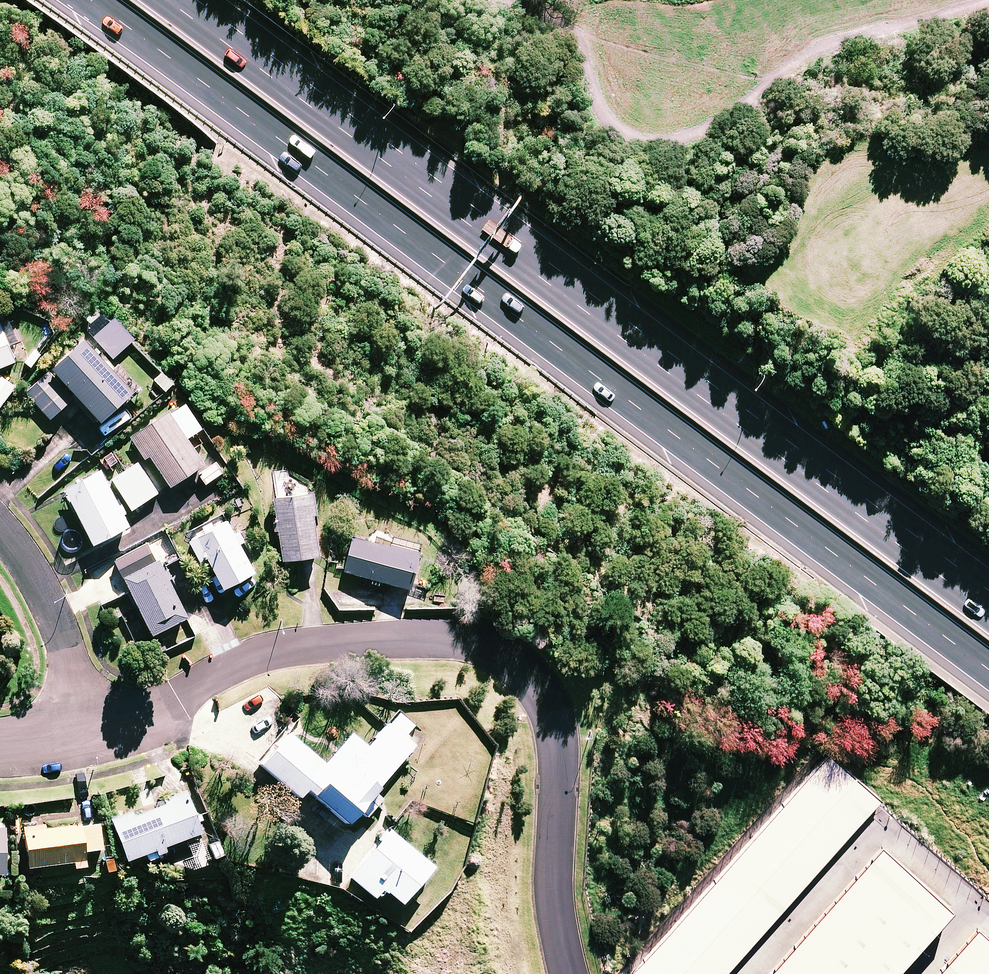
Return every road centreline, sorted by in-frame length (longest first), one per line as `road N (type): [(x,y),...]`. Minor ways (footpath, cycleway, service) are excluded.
road 1 (trunk): [(988,669),(91,0)]
road 2 (trunk): [(184,0),(988,604)]
road 3 (residential): [(573,973),(556,891),(553,717),(529,673),(482,643),(319,644),(239,662),(132,718),(73,733)]
road 4 (residential): [(0,532),(25,559),(58,629),(73,733)]

